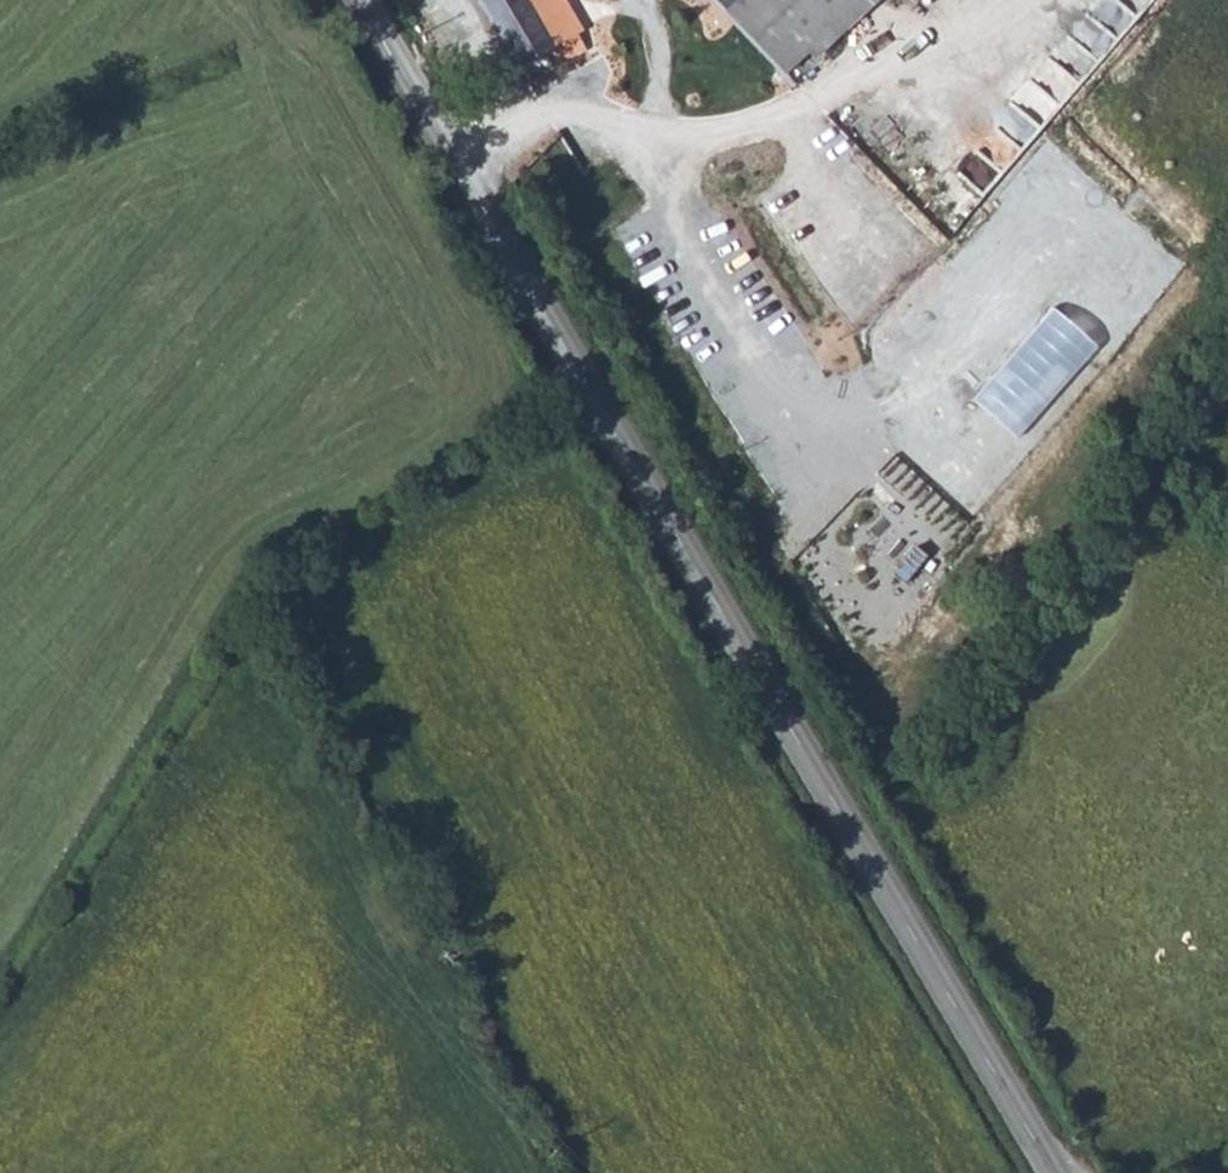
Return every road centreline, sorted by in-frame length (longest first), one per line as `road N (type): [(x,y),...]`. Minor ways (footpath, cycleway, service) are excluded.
road 1 (secondary): [(362,0),(1056,1172)]

